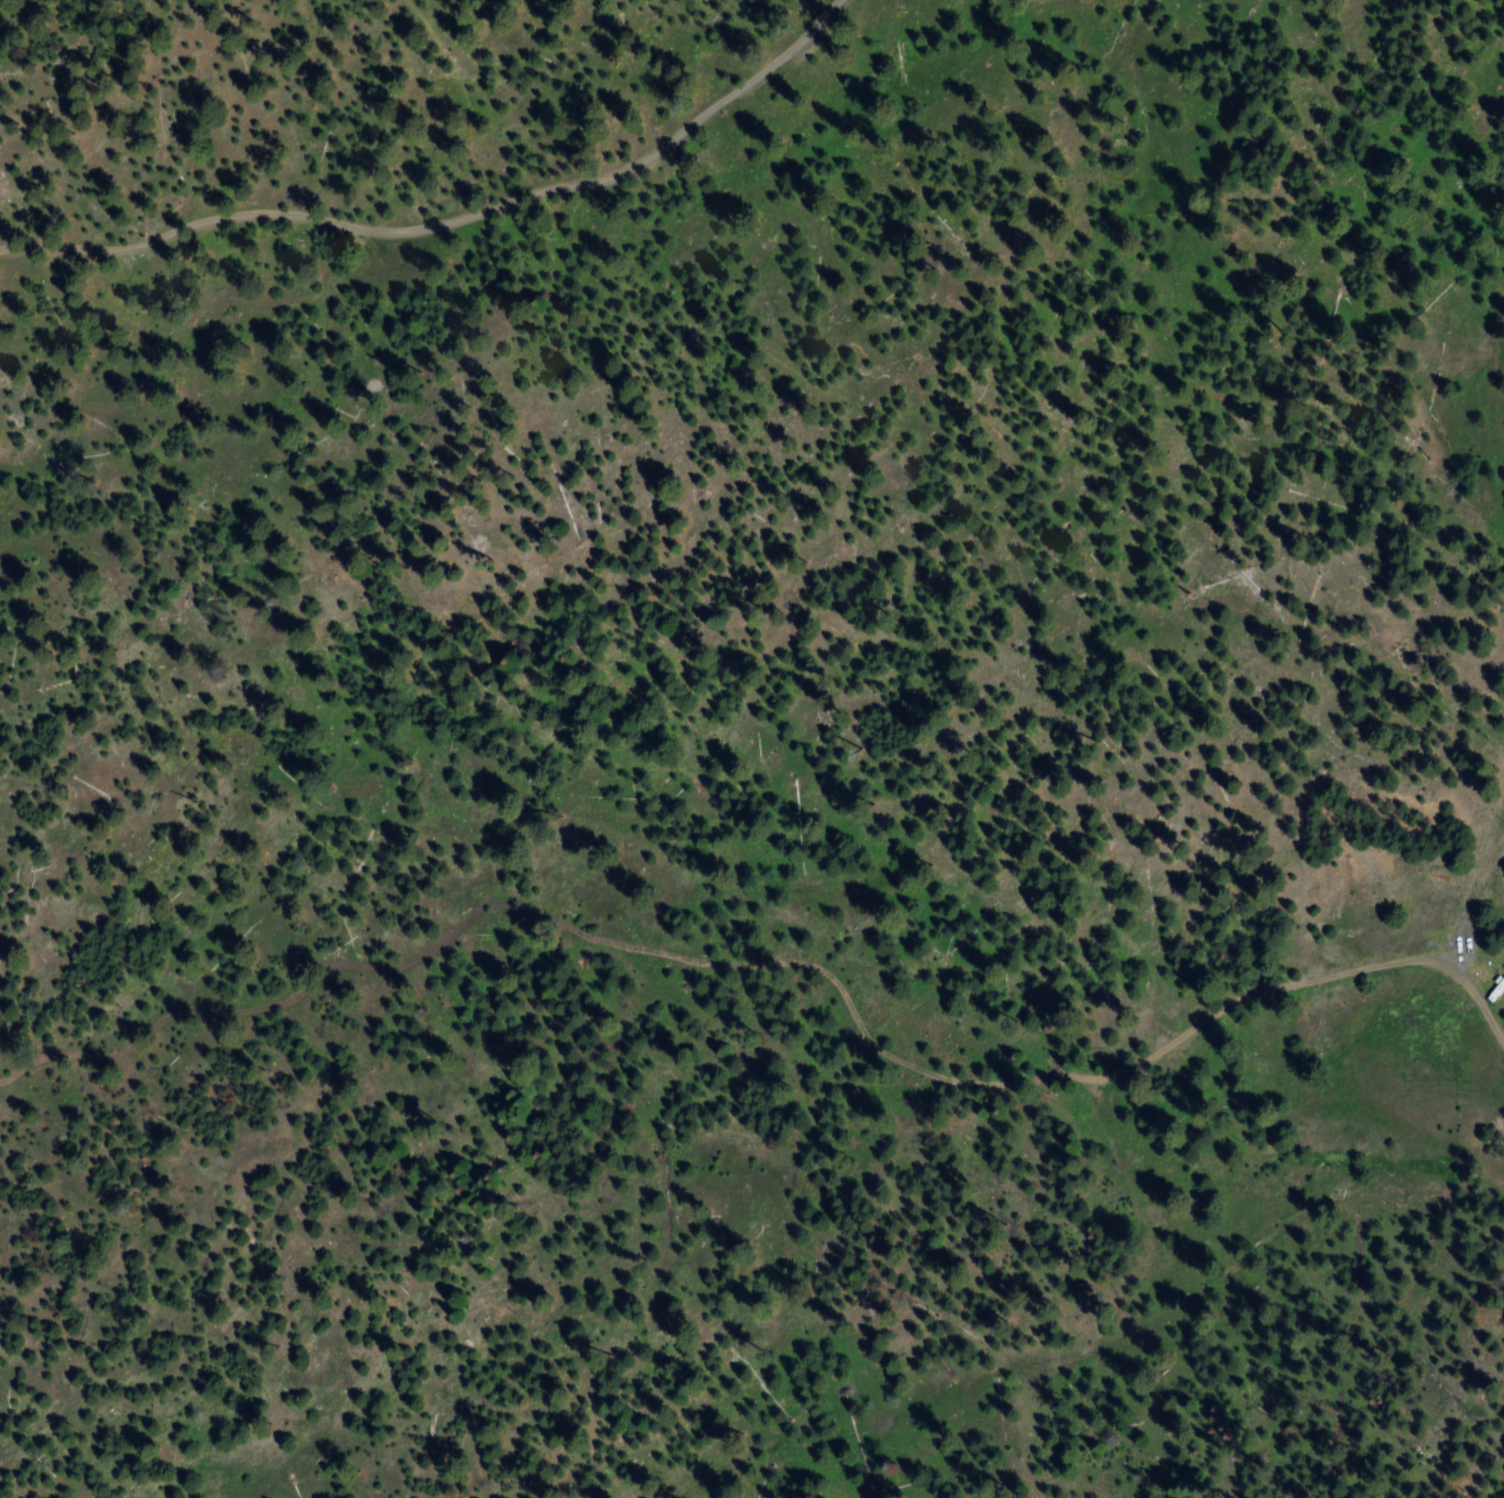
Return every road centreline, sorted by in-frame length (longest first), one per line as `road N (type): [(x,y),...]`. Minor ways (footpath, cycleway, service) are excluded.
road 1 (track): [(827,0),(631,172),(0,256)]

